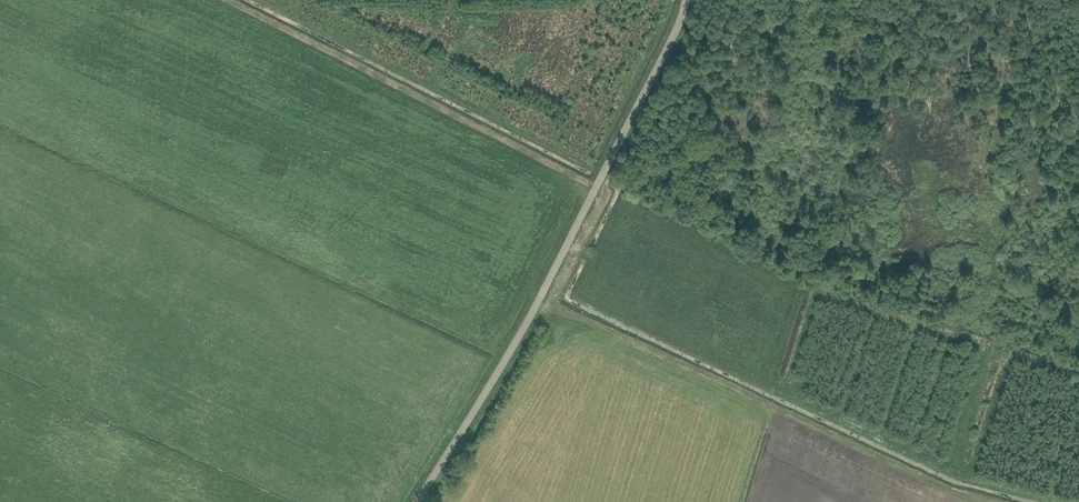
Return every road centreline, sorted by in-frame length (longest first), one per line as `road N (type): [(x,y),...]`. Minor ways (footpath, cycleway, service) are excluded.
road 1 (unclassified): [(417,501),(504,363),(682,22),(686,0)]

